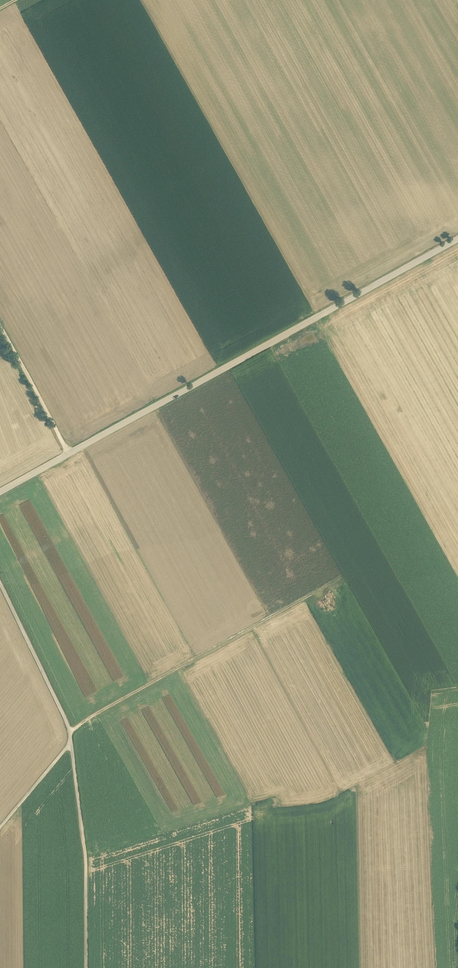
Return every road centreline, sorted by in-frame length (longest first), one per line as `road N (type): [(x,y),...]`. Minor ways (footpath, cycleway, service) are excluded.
road 1 (unclassified): [(457,239),(0,491)]
road 2 (track): [(0,583),(70,731),(86,858),(86,967)]
road 3 (track): [(70,731),(342,576)]
road 4 (track): [(69,454),(0,326)]

